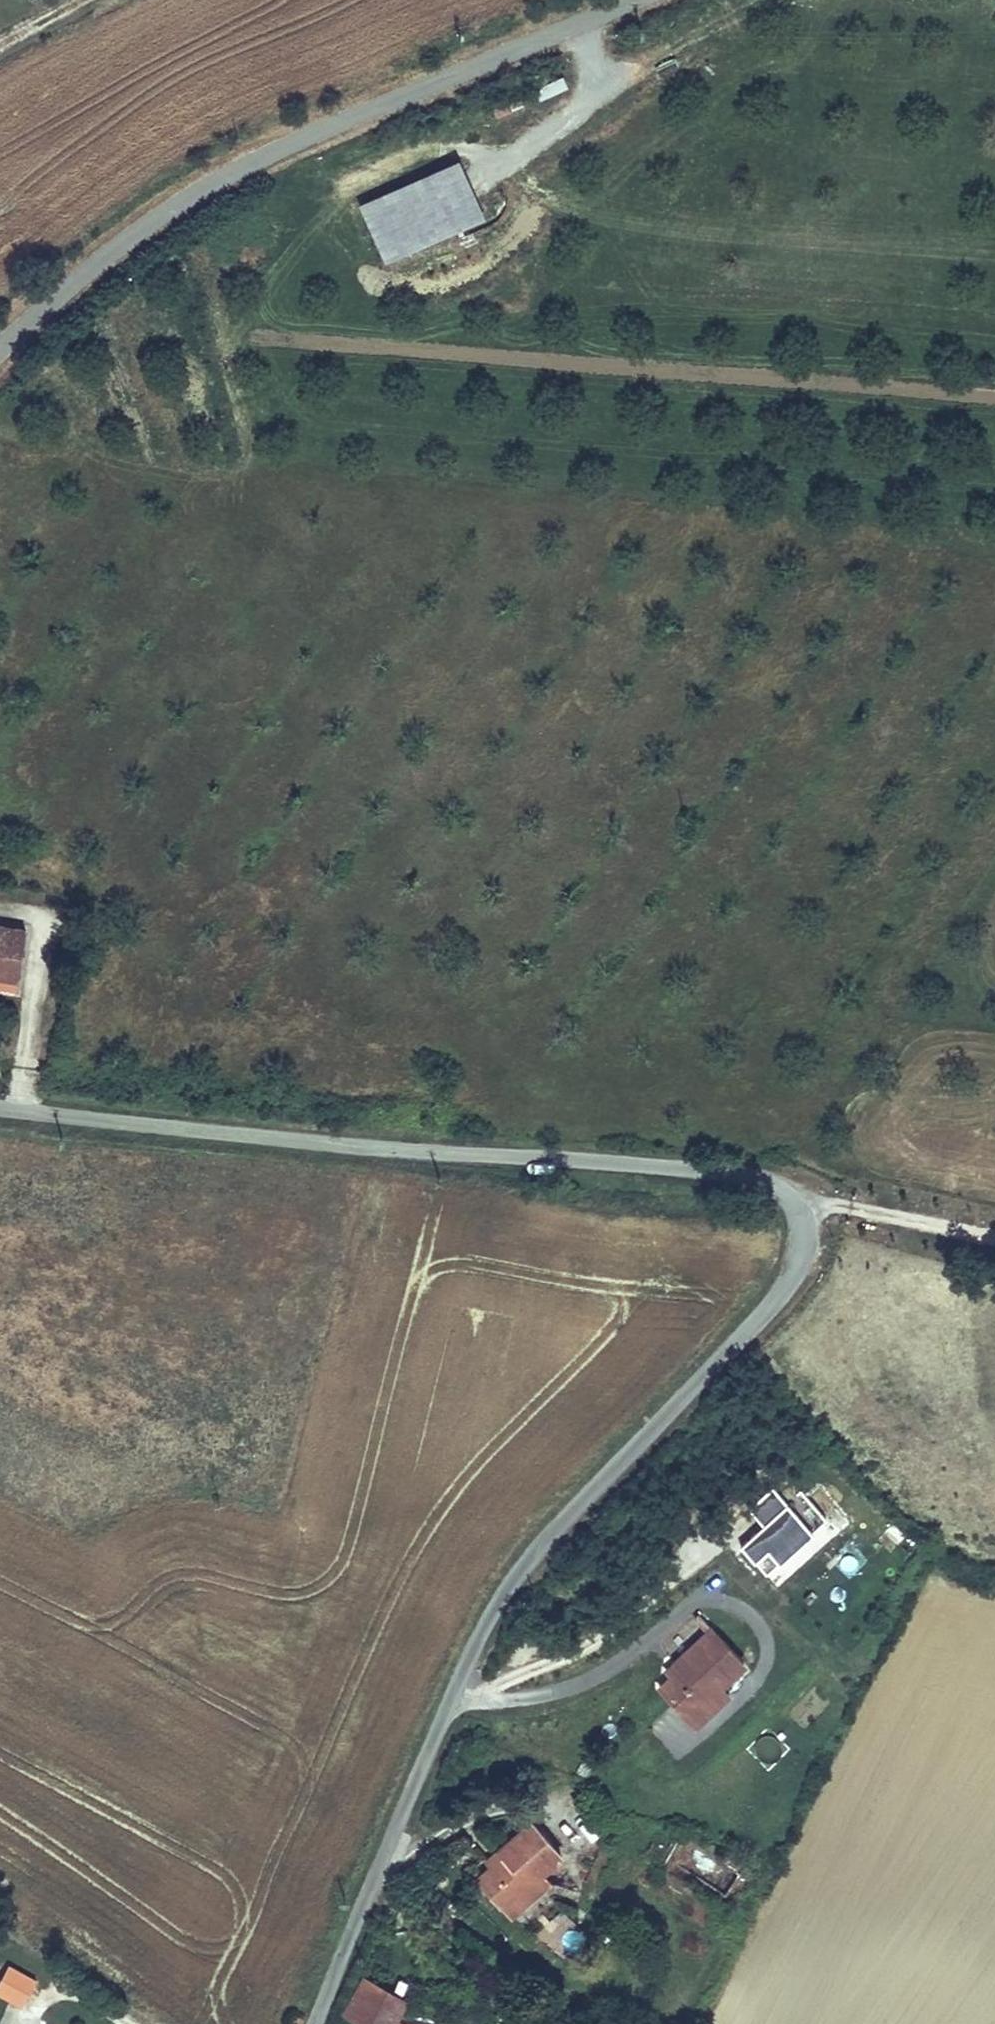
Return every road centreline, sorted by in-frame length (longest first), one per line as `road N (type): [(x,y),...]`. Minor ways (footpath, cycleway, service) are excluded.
road 1 (unclassified): [(0,1107),(733,1164),(792,1176),(817,1192),(829,1214),(810,1288),(539,1578),(506,1626),(331,2023)]
road 2 (tertiary): [(641,0),(267,154),(127,239),(0,347)]

